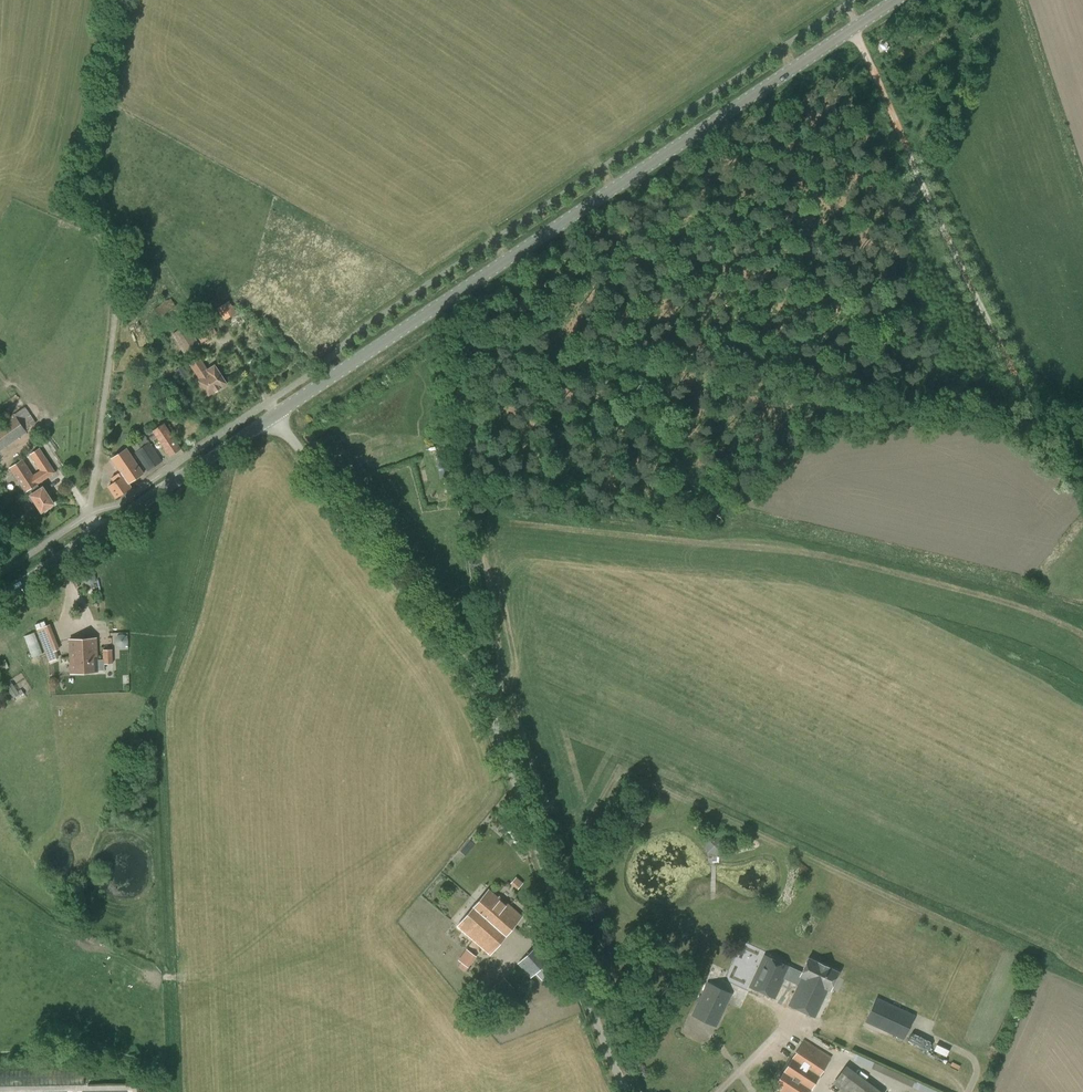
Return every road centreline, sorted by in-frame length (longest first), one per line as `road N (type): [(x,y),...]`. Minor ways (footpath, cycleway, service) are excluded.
road 1 (unclassified): [(625,1091),(489,717),(442,637),(275,416)]
road 2 (secondary): [(275,416),(897,0)]
road 3 (track): [(1082,443),(1046,423),(1026,399),(923,189),(846,6)]
road 4 (unclassified): [(92,221),(116,284),(89,515),(100,532)]
road 5 (secondary): [(100,532),(275,416)]
road 6 (secondary): [(0,601),(100,532)]

